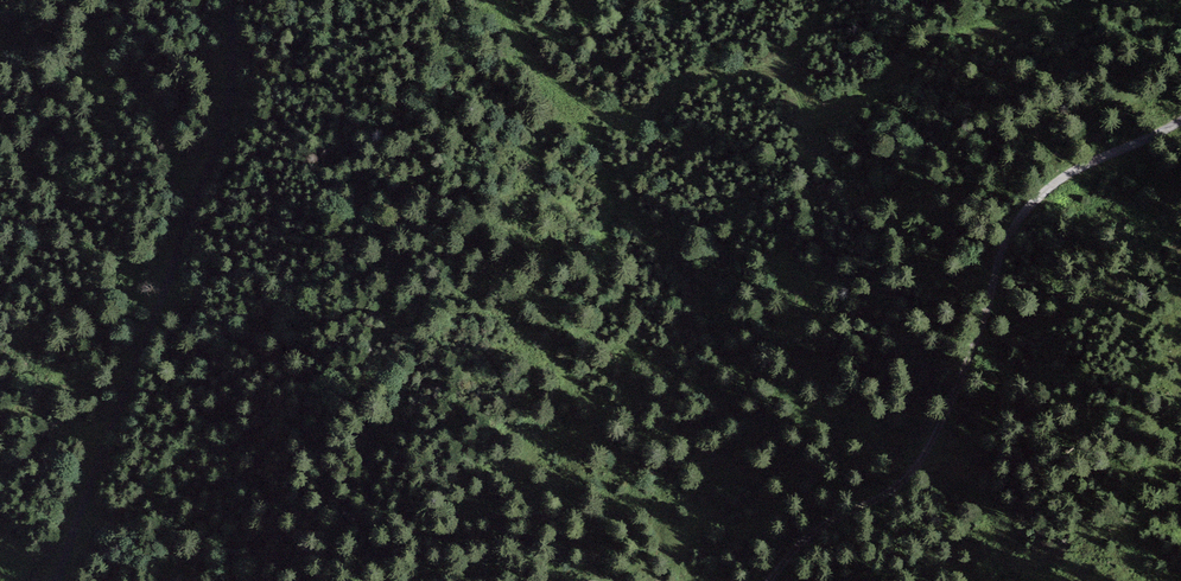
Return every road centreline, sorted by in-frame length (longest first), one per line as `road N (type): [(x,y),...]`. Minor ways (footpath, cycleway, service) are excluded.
road 1 (track): [(486,0),(504,14),(542,79),(611,125),(640,123),(675,82),(695,73),(770,66),(798,85),(808,109),(833,110),(949,37),(1023,17),(1154,4)]
road 2 (track): [(1180,120),(1062,177),(1027,209),(1006,242),(982,323),(918,462),(898,485),(813,533),(771,580)]
road 3 (track): [(62,580),(224,119),(229,0)]

